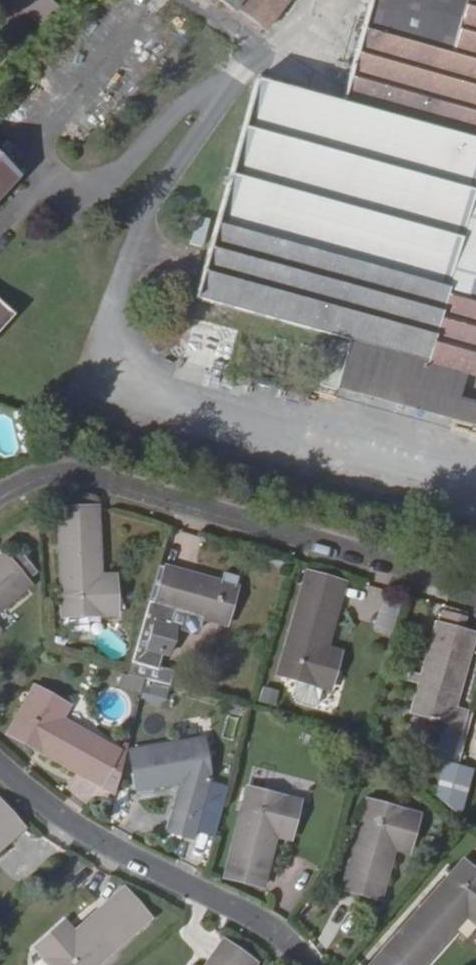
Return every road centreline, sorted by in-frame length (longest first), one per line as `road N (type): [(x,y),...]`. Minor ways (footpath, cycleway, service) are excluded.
road 1 (residential): [(475,593),(78,480),(0,499)]
road 2 (residential): [(309,964),(265,921),(162,880),(58,817),(0,760)]

